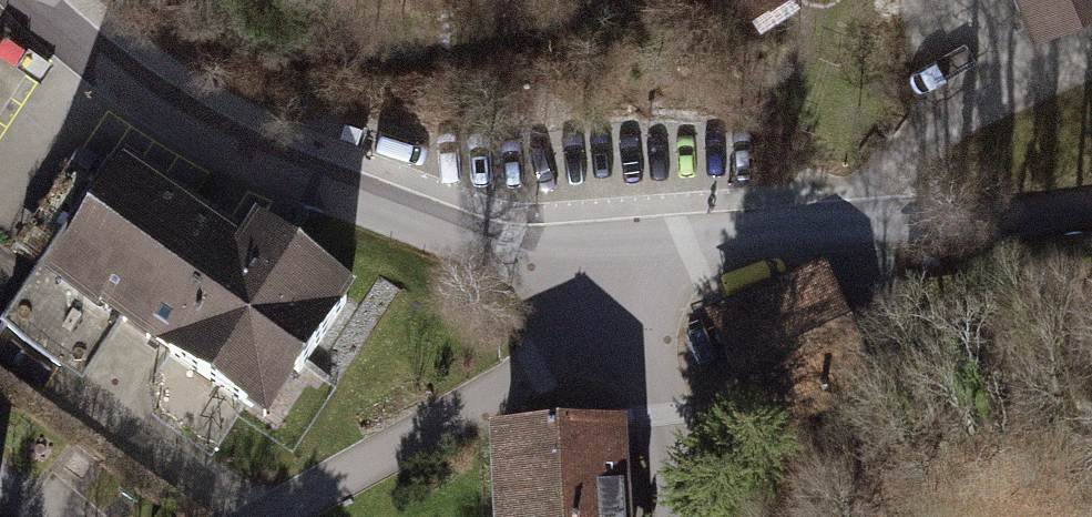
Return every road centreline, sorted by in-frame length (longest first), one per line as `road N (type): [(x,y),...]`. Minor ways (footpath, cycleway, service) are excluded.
road 1 (residential): [(29,0),(176,116),(252,156),(512,252),(608,303)]
road 2 (residential): [(1026,217),(954,228),(827,230),(695,253),(608,303)]
road 3 (residential): [(608,303),(535,371),(281,516)]
road 4 (residential): [(608,303),(654,380),(677,516)]

